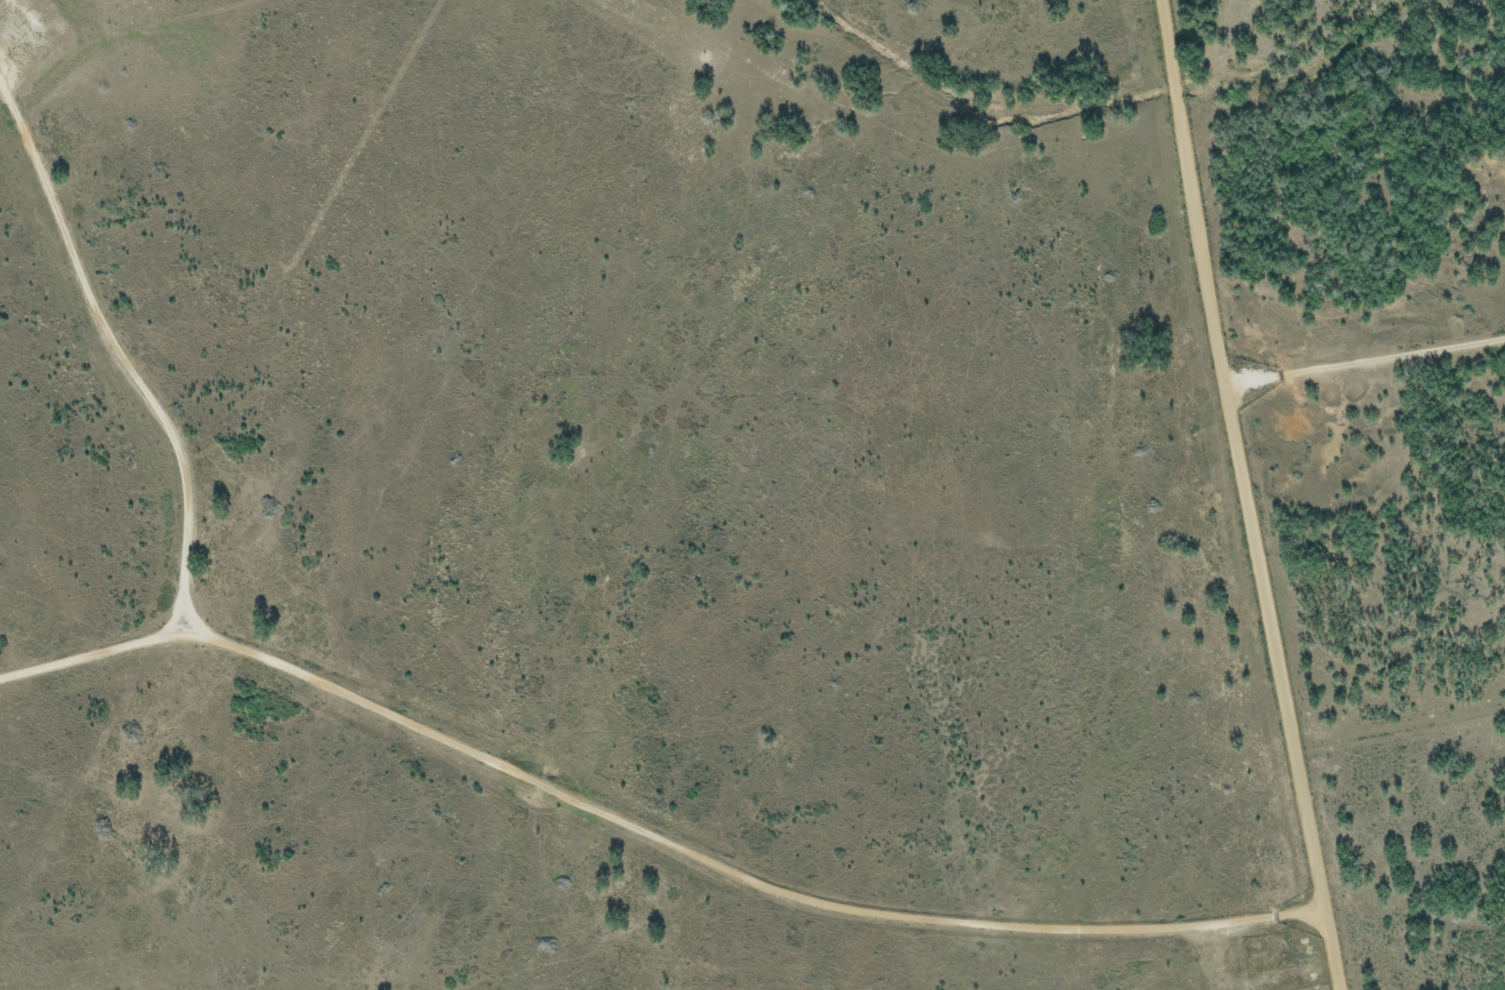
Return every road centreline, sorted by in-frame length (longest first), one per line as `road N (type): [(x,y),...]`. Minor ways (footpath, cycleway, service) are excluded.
road 1 (residential): [(1335,937),(1160,970),(1024,960),(762,915),(582,826),(461,723),(345,683),(199,678),(0,703)]
road 2 (residential): [(1345,989),(1225,368),(1167,0)]
road 3 (residential): [(200,989),(218,913),(213,810),(194,776),(199,678)]

